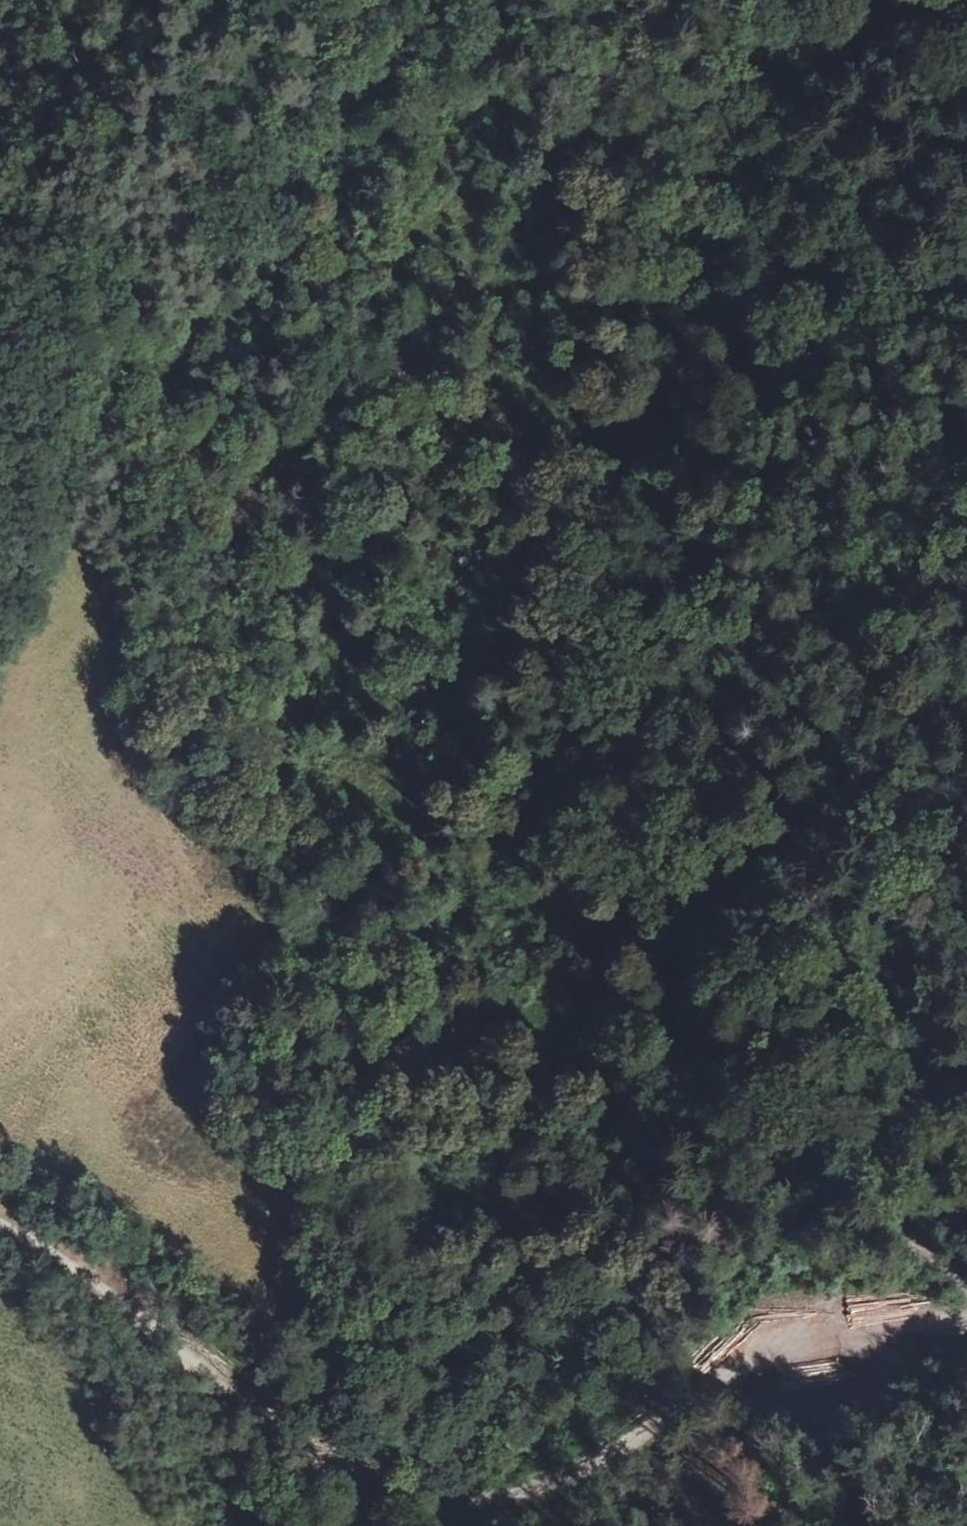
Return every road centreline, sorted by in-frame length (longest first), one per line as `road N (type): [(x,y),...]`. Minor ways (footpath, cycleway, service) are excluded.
road 1 (track): [(0,235),(86,221),(122,256),(145,333),(266,619),(313,800),(402,974),(543,1151),(672,1200),(898,1233),(966,1285)]
road 2 (track): [(966,1311),(858,1313),(790,1328),(724,1365),(526,1512),(468,1517),(402,1500),(324,1459),(130,1306),(0,1225)]

